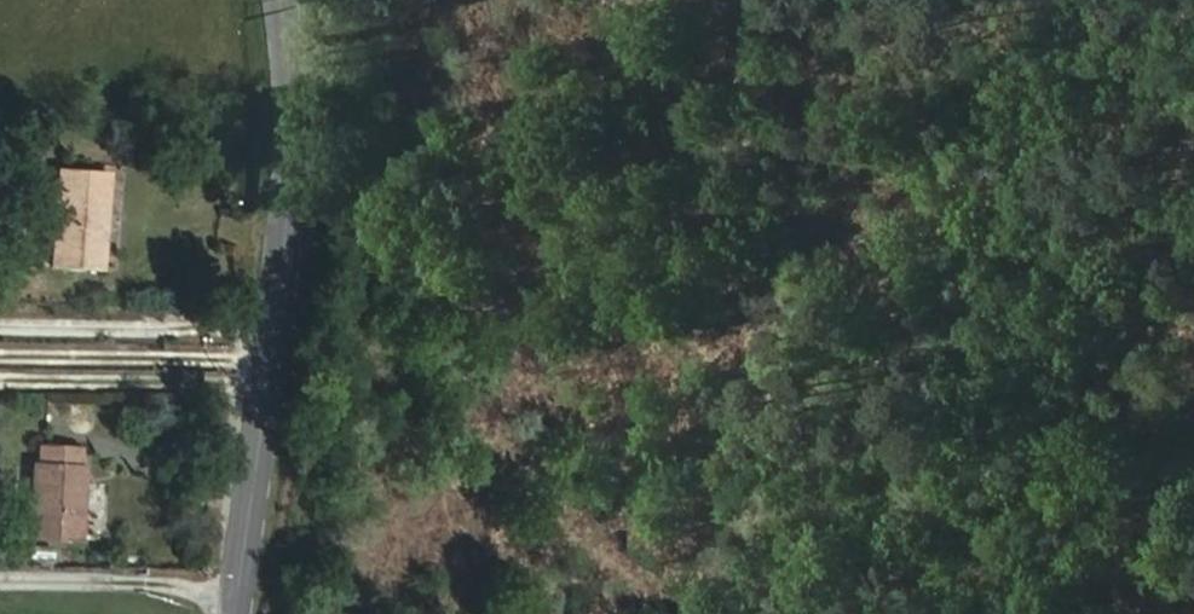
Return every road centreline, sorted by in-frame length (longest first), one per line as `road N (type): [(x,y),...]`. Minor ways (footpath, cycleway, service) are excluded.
road 1 (secondary): [(281,0),(293,126),(252,613)]

